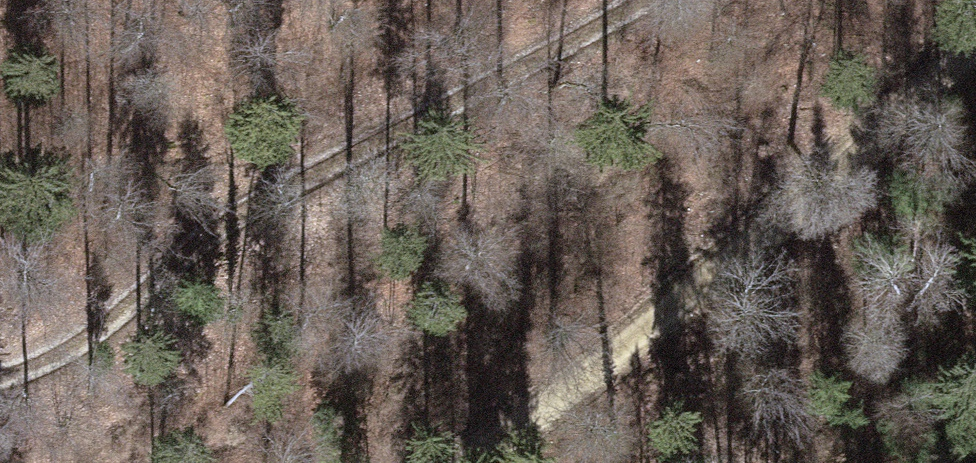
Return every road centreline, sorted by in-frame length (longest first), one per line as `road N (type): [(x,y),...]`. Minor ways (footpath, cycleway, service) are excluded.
road 1 (track): [(0,376),(110,324),(242,210),(658,0)]
road 2 (track): [(975,36),(445,462)]
road 3 (track): [(354,153),(386,51),(422,0)]

